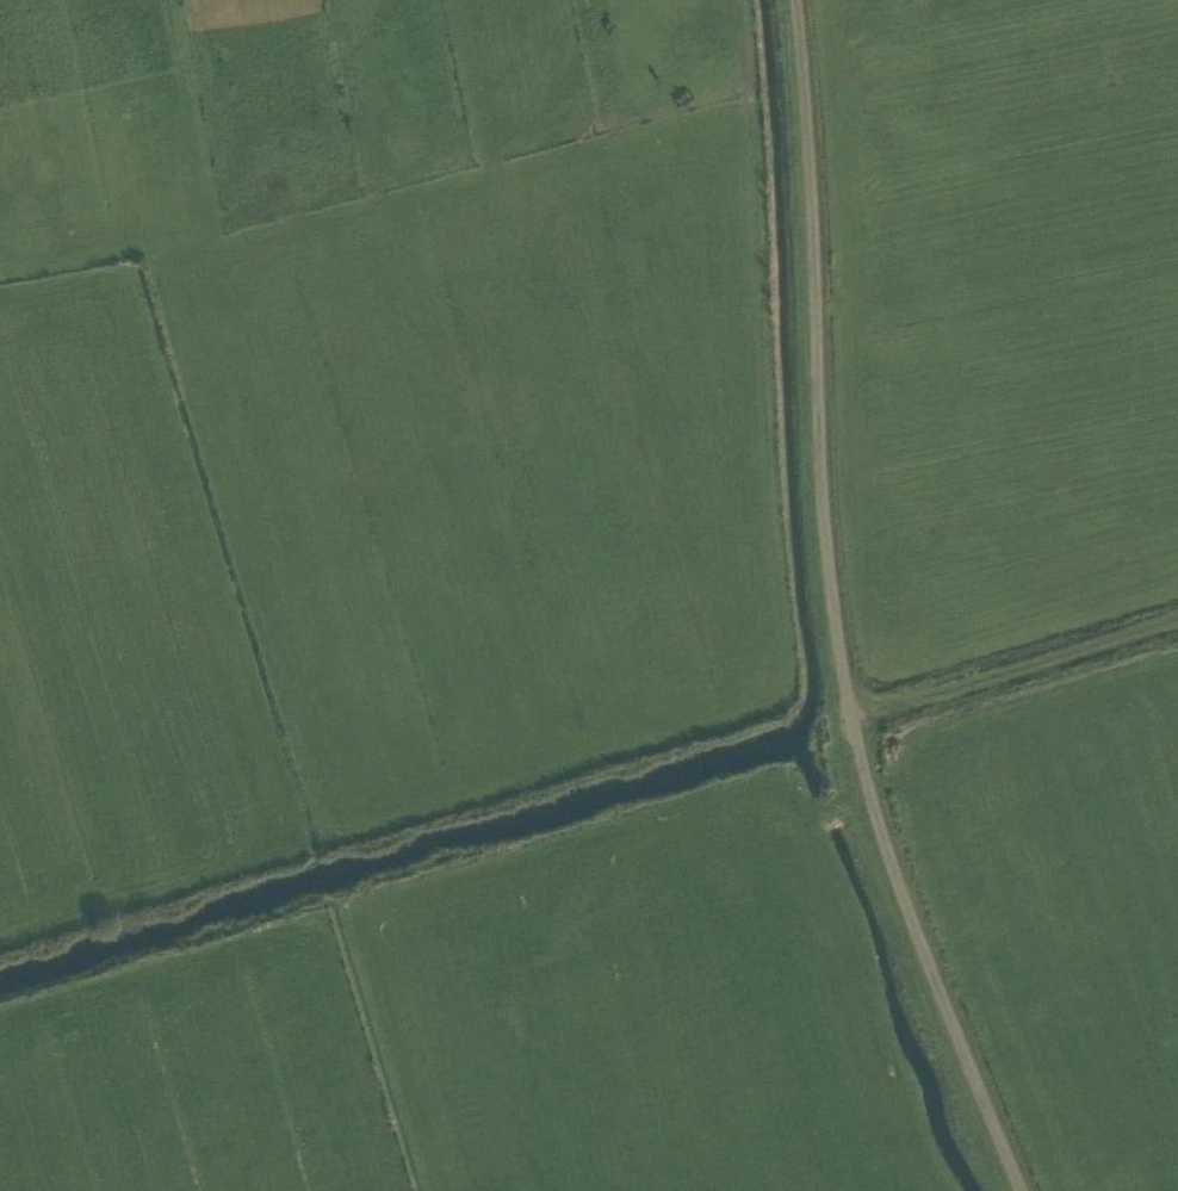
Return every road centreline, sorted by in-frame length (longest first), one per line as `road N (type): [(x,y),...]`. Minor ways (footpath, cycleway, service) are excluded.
road 1 (unclassified): [(1023,1190),(874,809),(839,644),(824,523),(807,113),(793,0)]
road 2 (track): [(855,721),(1177,624)]

